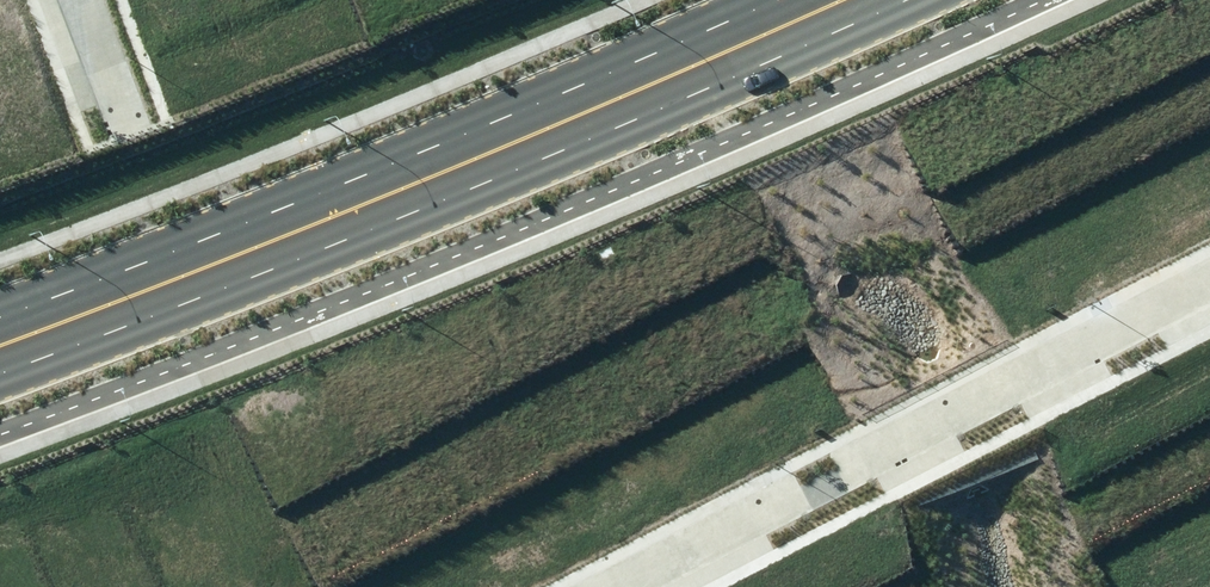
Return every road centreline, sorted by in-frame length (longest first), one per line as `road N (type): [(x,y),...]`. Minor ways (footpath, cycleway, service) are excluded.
road 1 (secondary): [(906,0),(566,149),(0,373)]
road 2 (secondary): [(0,317),(467,135),(775,0)]
road 3 (residential): [(621,586),(1209,278)]
road 4 (residential): [(78,0),(124,123)]

